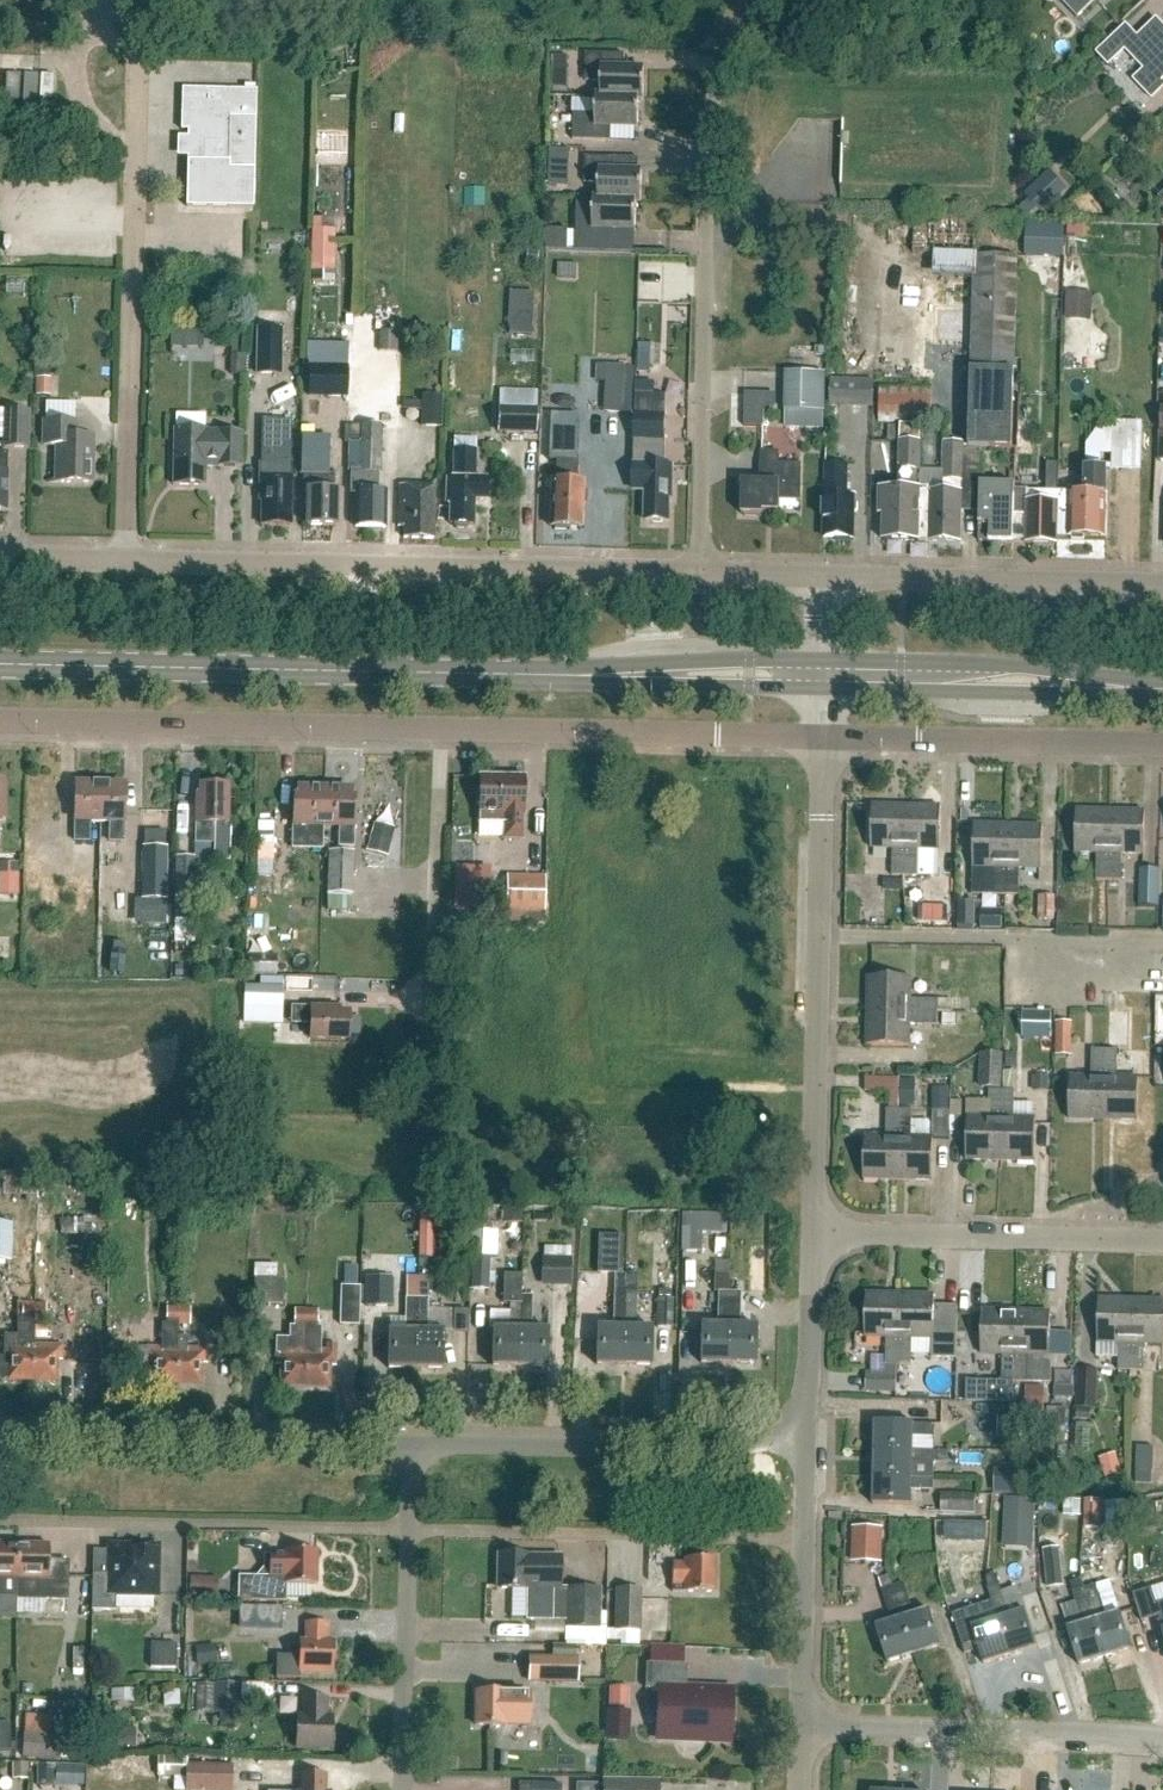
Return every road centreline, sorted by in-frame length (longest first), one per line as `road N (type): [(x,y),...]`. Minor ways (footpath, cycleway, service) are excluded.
road 1 (residential): [(825,737),(0,719)]
road 2 (residential): [(698,574),(717,82),(771,0)]
road 3 (residential): [(698,574),(124,560)]
road 4 (secondary): [(571,675),(0,665)]
road 5 (residential): [(810,1232),(825,737)]
road 6 (residential): [(408,1445),(0,1436)]
road 7 (residential): [(0,1522),(406,1529)]
road 8 (residential): [(807,1432),(736,1450),(408,1445)]
road 9 (residential): [(406,1529),(805,1539)]
road 10 (residential): [(124,560),(133,162)]
road 11 (residential): [(800,1723),(1162,1741)]
road 12 (residential): [(1162,1240),(810,1232)]
road 13 (residential): [(1162,743),(825,737)]
road 14 (residential): [(1162,586),(828,577)]
road 15 (secondary): [(1162,688),(995,662),(838,661)]
road 16 (secondary): [(837,689),(1098,697),(1162,688)]
road 17 (residential): [(133,162),(136,32),(116,23),(94,28),(78,45),(72,72),(119,148)]
road 18 (residential): [(398,1789),(406,1529)]
road 19 (secondary): [(571,675),(623,687),(813,689)]
road 20 (secondary): [(813,661),(623,665),(571,675)]
road 21 (residential): [(807,1432),(810,1232)]
road 22 (residential): [(800,1723),(805,1539)]
road 23 (residential): [(828,577),(698,574)]
road 24 (residential): [(124,560),(0,557)]

